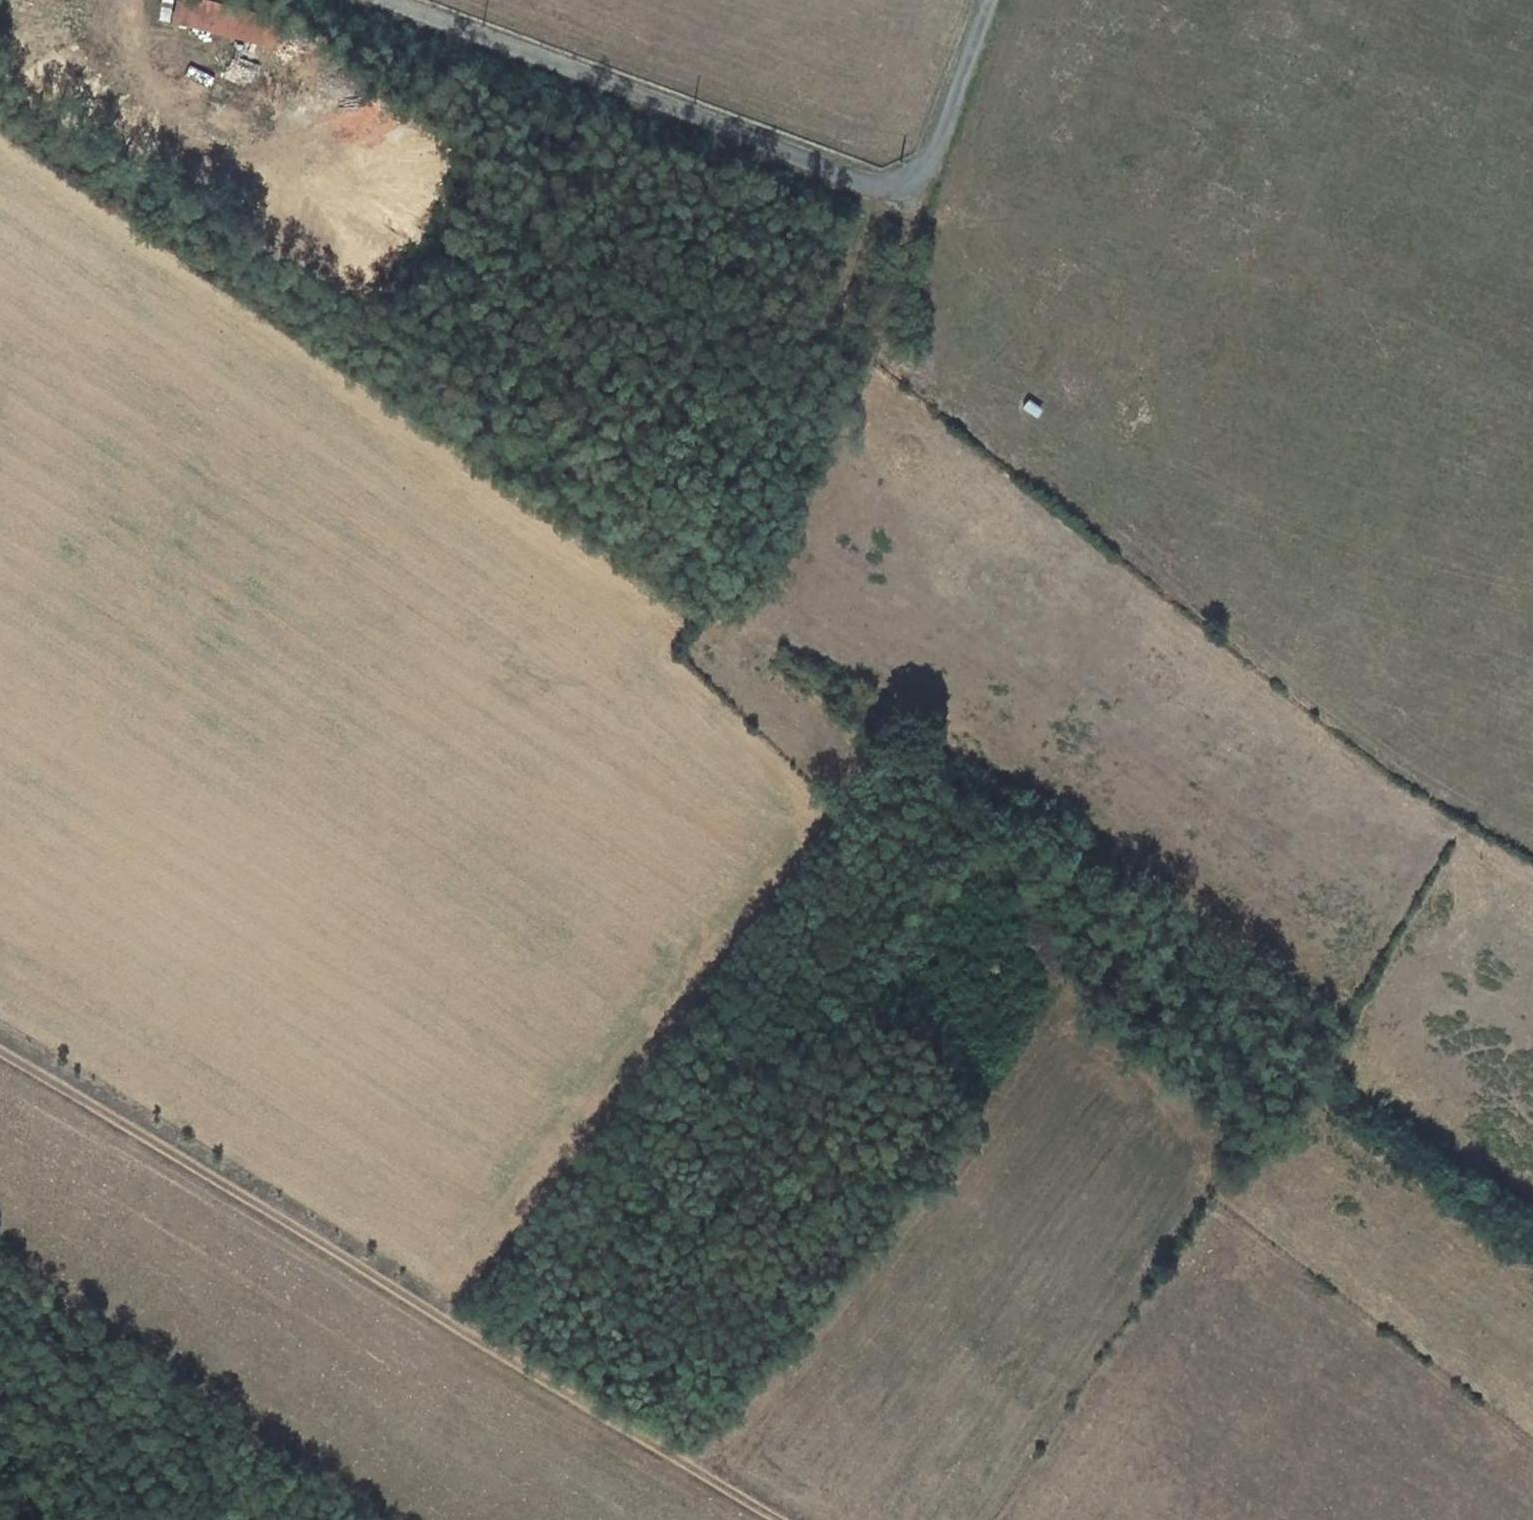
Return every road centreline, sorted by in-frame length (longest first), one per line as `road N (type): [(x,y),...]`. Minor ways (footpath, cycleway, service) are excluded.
road 1 (track): [(781,1519),(0,1052)]
road 2 (unclassified): [(380,0),(866,185),(896,184),(933,157),(989,0)]

